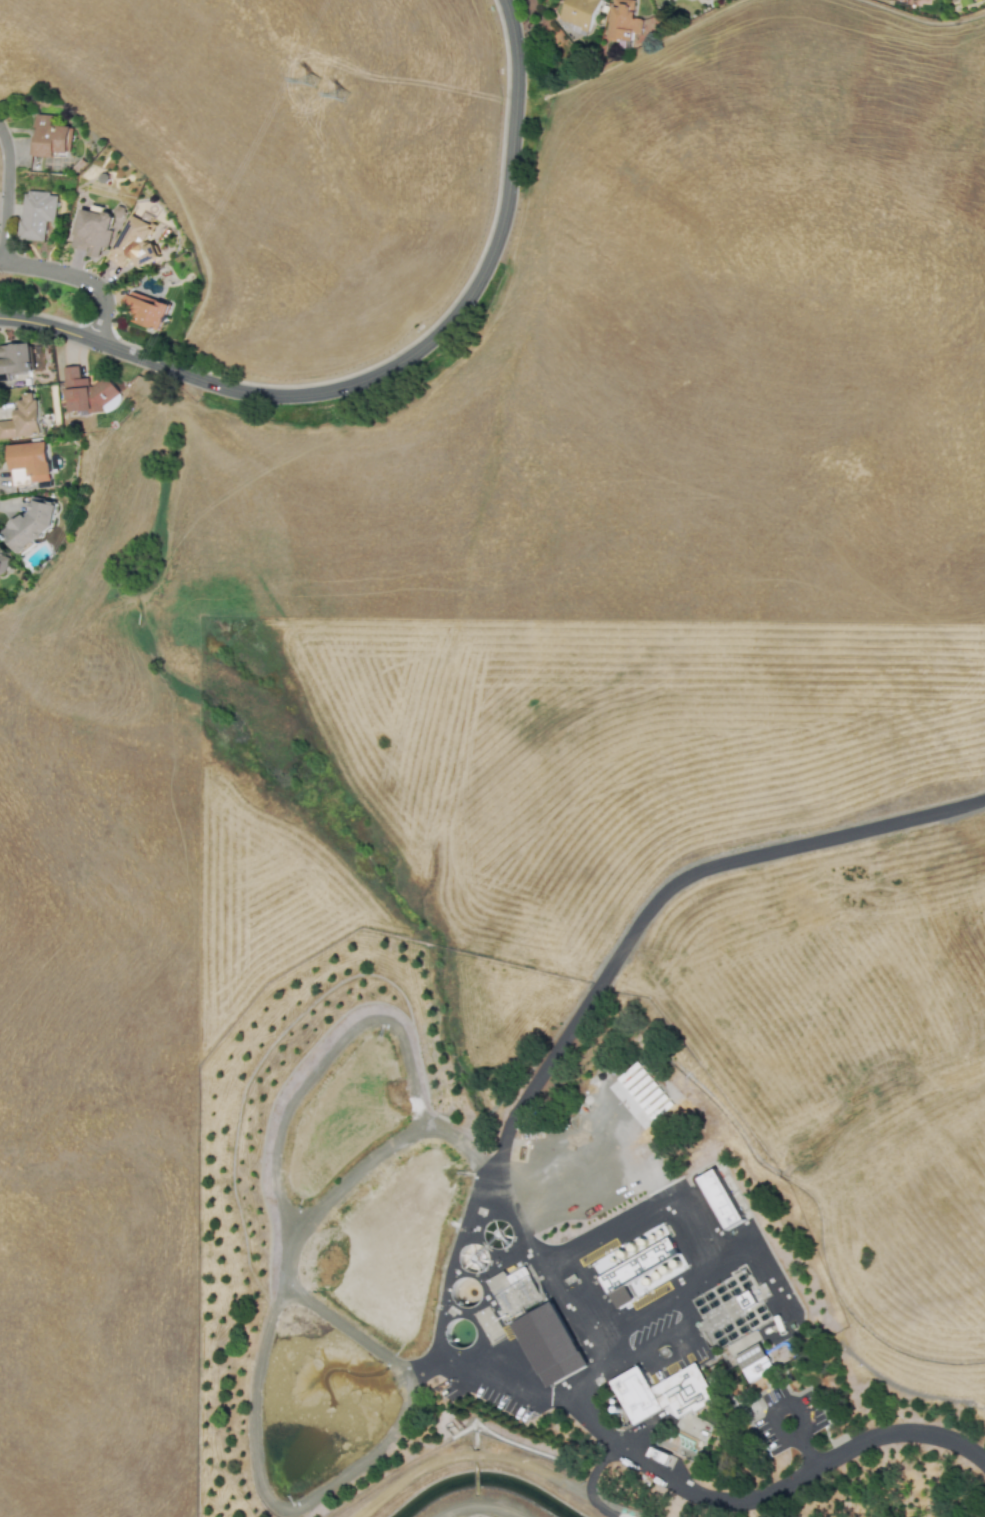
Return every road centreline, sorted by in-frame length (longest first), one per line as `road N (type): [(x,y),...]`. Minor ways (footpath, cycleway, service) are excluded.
road 1 (tertiary): [(503,0),(516,82),(498,234),(468,297),(416,350),(344,386),(269,395),(0,318)]
road 2 (residential): [(0,261),(91,282),(105,309),(92,341)]
road 3 (residential): [(1,261),(7,163),(0,130)]

